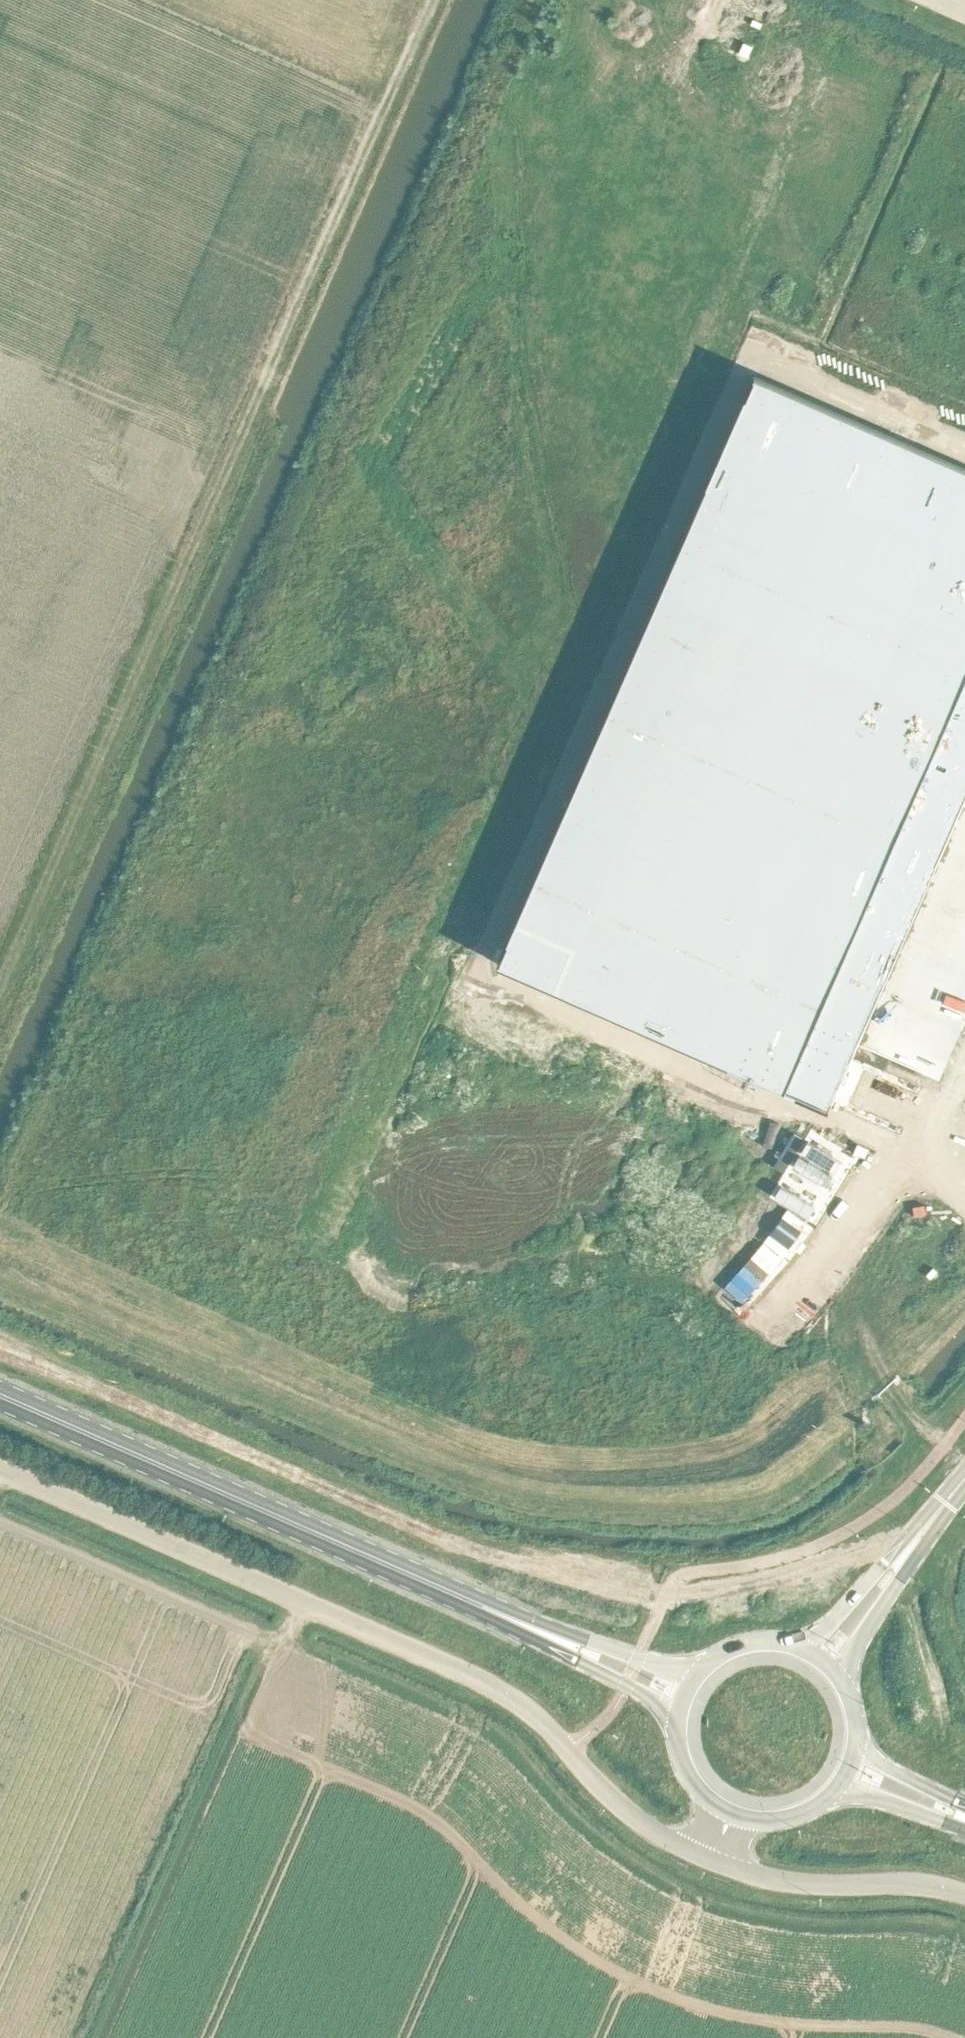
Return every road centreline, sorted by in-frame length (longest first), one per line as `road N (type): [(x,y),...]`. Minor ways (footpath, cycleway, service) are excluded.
road 1 (track): [(509,1312),(385,1255),(376,1206),(884,45)]
road 2 (unclassified): [(701,1858),(608,1796),(507,1691),(0,1471)]
road 3 (primary): [(557,1639),(0,1396)]
road 4 (unclassified): [(964,1893),(916,1881),(748,1874),(701,1858)]
road 5 (primary): [(699,1675),(589,1640),(557,1639)]
road 6 (unclassified): [(834,1674),(896,1581),(906,1548)]
road 7 (primary): [(557,1639),(578,1661),(681,1714)]
road 8 (unclassified): [(906,1548),(803,1650)]
road 9 (primary): [(829,1791),(964,1821)]
road 10 (primary): [(964,1812),(853,1744)]

